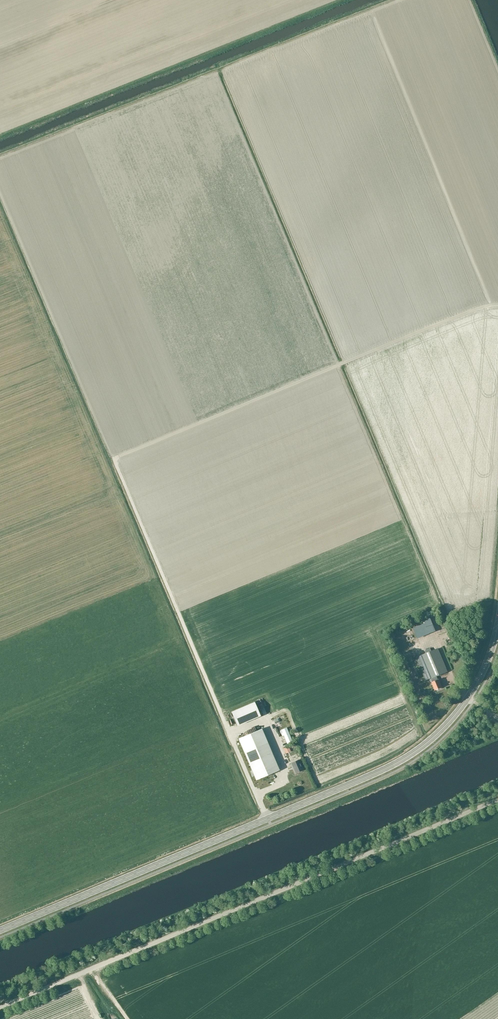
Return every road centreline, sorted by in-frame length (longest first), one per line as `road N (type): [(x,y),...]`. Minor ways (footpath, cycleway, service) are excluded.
road 1 (primary): [(0,930),(406,758),(468,699),(497,626)]
road 2 (unclassified): [(0,1007),(497,799)]

